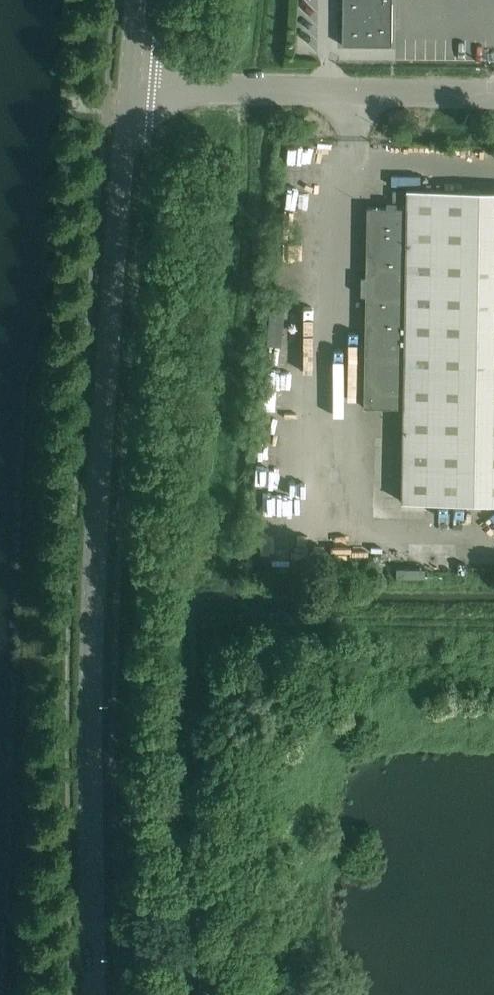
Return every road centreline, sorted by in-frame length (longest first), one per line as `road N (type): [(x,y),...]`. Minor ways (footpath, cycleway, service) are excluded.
road 1 (unclassified): [(92,994),(96,563),(130,88)]
road 2 (unclassified): [(493,92),(130,88)]

